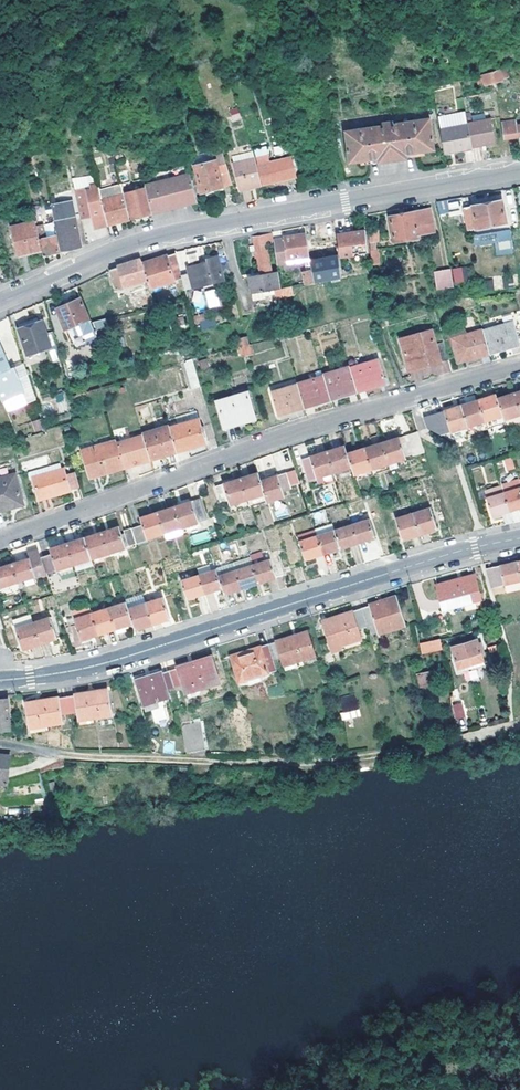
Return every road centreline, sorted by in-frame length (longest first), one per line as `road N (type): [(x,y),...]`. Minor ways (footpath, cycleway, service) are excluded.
road 1 (residential): [(0,543),(275,439),(519,365)]
road 2 (tertiary): [(0,679),(108,664),(519,539)]
road 3 (residential): [(0,301),(135,246),(519,171)]
road 4 (track): [(30,748),(330,761),(519,726)]

